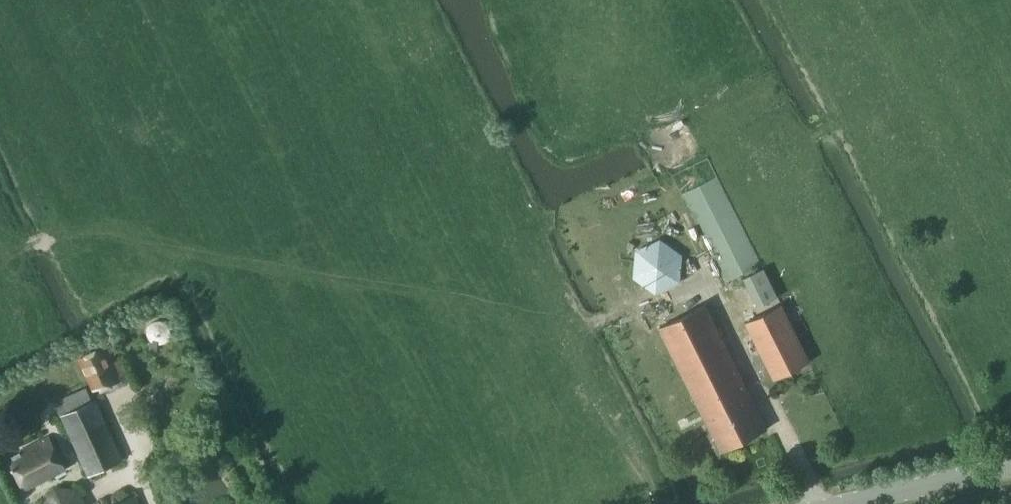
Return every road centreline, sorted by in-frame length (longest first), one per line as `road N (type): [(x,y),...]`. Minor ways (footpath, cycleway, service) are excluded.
road 1 (tertiary): [(857,503),(1010,467)]

